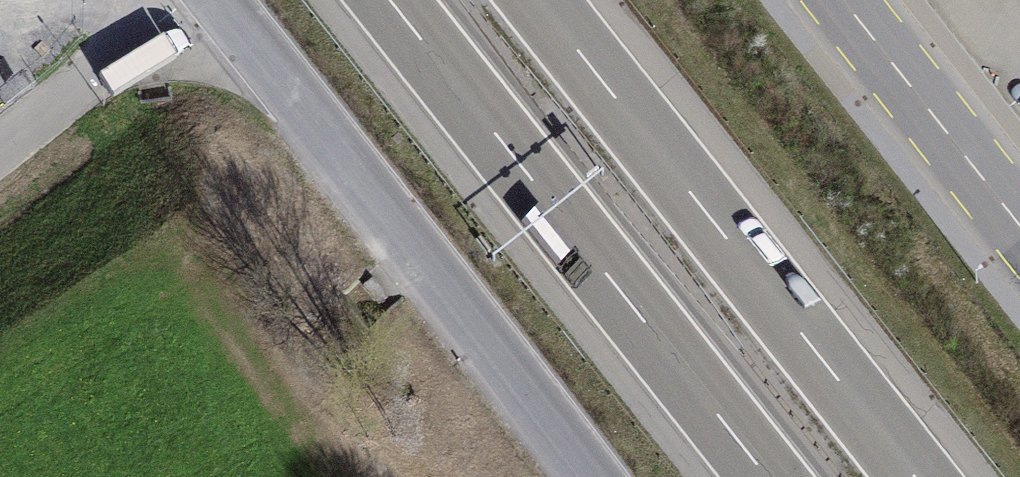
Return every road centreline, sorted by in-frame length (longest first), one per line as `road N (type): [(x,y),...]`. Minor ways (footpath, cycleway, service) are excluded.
road 1 (motorway): [(389,0),(768,476)]
road 2 (motorway): [(917,476),(541,0)]
road 3 (residential): [(205,0),(573,476)]
road 4 (primary): [(1019,226),(842,0)]

